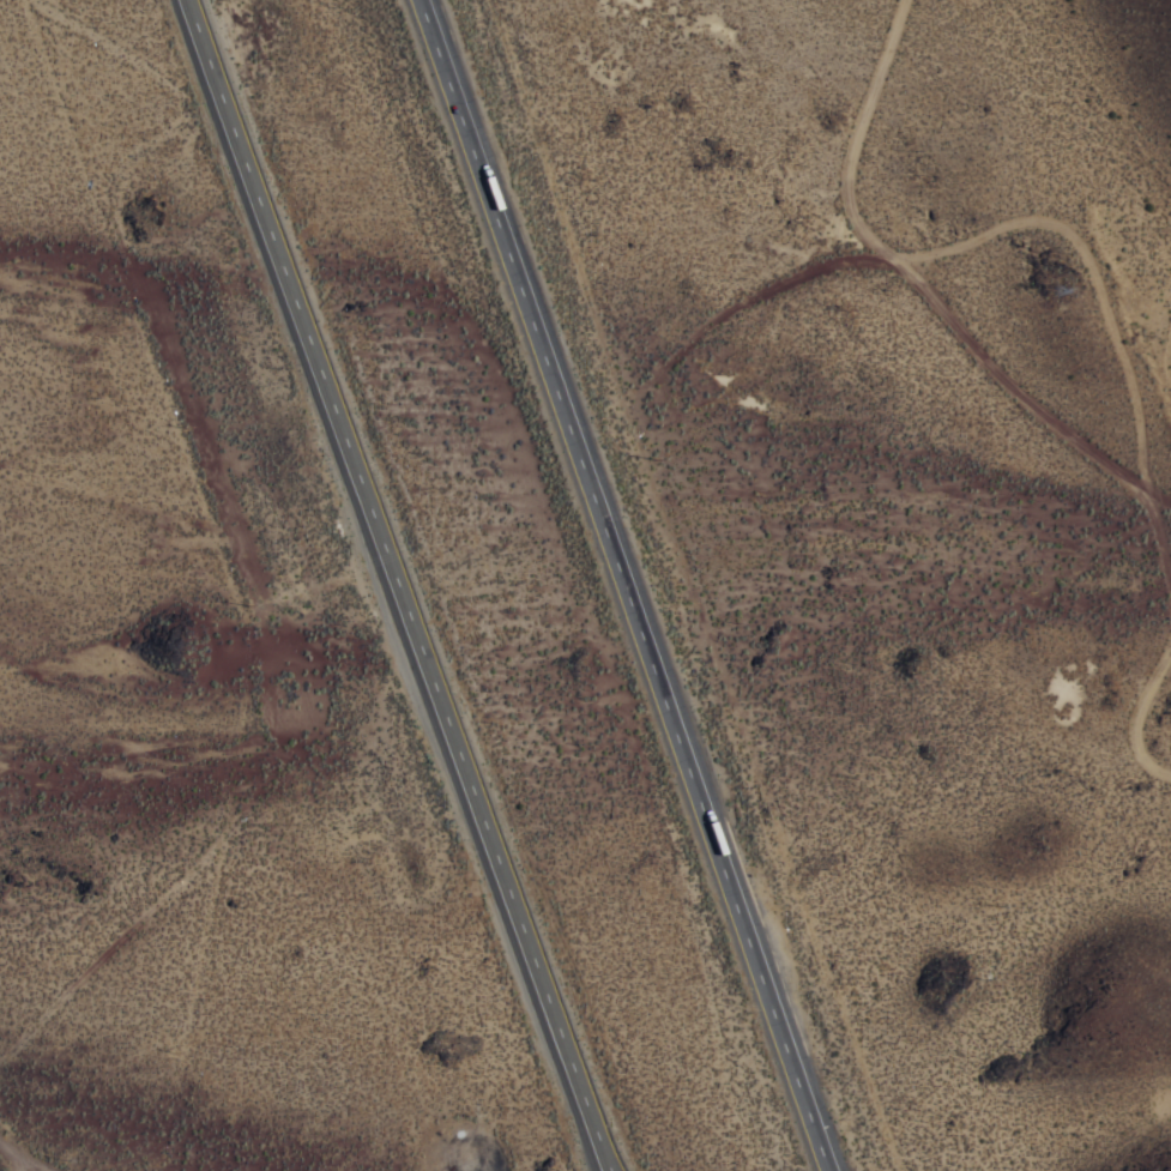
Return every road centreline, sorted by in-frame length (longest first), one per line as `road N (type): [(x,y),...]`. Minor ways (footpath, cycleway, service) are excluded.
road 1 (trunk): [(192,0),(610,1170)]
road 2 (trunk): [(831,1170),(422,0)]
road 3 (track): [(897,260),(1027,219),(1073,237),(1091,264),(1129,376),(1170,594)]
road 4 (track): [(897,260),(1026,403),(1170,503)]
road 5 (track): [(900,0),(846,164),(845,192),(859,230),(897,260)]
road 6 (track): [(897,260),(840,259),(726,309),(658,375)]
road 7 (track): [(25,0),(234,129)]
road 8 (track): [(1170,635),(1133,736),(1146,763),(1170,774)]

